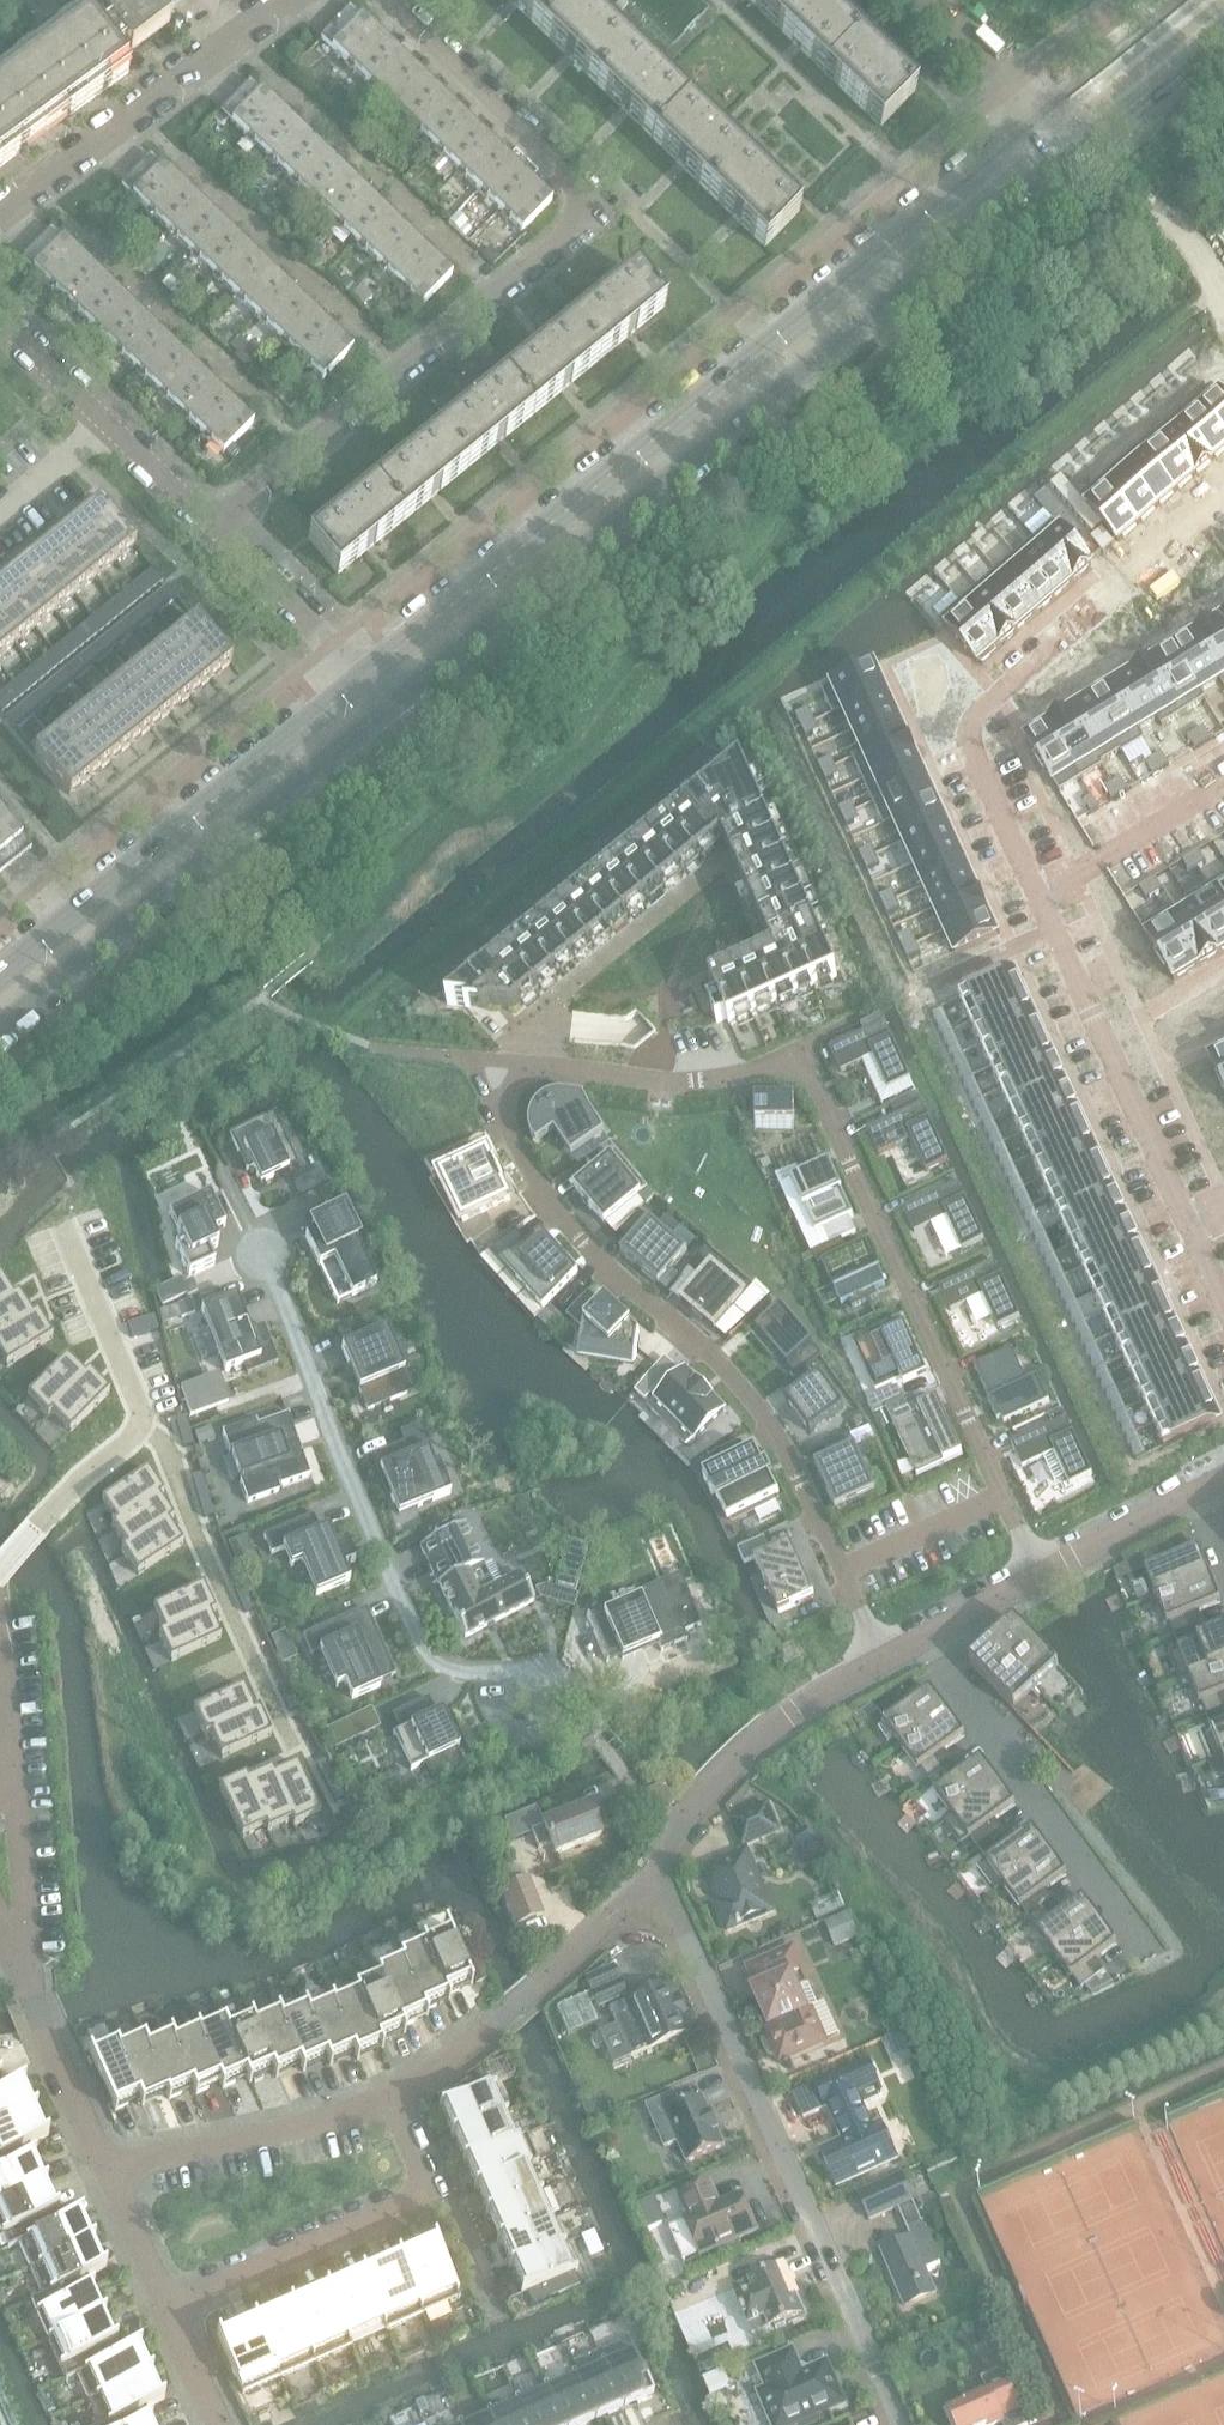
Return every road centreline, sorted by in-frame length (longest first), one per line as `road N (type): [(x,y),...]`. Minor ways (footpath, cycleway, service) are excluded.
road 1 (residential): [(1223,490),(974,711),(969,730),(1223,1293)]
road 2 (secondary): [(1043,111),(355,668)]
road 3 (secondary): [(391,703),(1077,146)]
road 4 (residential): [(1041,1574),(819,1090),(795,1069),(696,1081),(538,1066)]
road 5 (residential): [(214,524),(582,210),(573,176),(392,0)]
road 6 (residential): [(499,1117),(532,1184),(581,1240),(743,1388),(784,1449),(884,1658)]
road 7 (residential): [(902,2424),(654,1867)]
road 8 (secondary): [(0,1020),(391,703)]
road 9 (secondary): [(355,668),(0,963)]
road 10 (residential): [(918,1639),(1145,1942)]
road 11 (residential): [(391,2099),(423,2187),(167,2301)]
road 12 (residential): [(0,217),(303,0)]
road 13 (residential): [(654,1867),(553,1974),(391,2099)]
road 14 (residential): [(140,1430),(161,1443),(289,1733)]
road 15 (residential): [(884,1658),(828,1687),(748,1746),(688,1812),(654,1867)]
road 16 (residential): [(214,524),(0,316)]
road 17 (residential): [(391,2099),(110,2166)]
road 18 (residential): [(64,1224),(140,1403),(140,1430)]
road 19 (residential): [(23,1969),(110,2166)]
road 20 (residential): [(12,1763),(28,1909),(23,1969)]
road 21 (residential): [(355,668),(214,524)]
road 22 (residential): [(140,1430),(86,1473),(0,1573)]
road 23 (secondary): [(1077,146),(1223,27)]
road 24 (secondary): [(1180,0),(1043,111)]
road 25 (residential): [(1194,1490),(1041,1574)]
road 26 (residential): [(1043,111),(924,0)]
road 27 (residential): [(110,2166),(167,2301)]
road 28 (residential): [(1041,1574),(918,1639)]
road 29 (residential): [(167,2301),(223,2424)]

